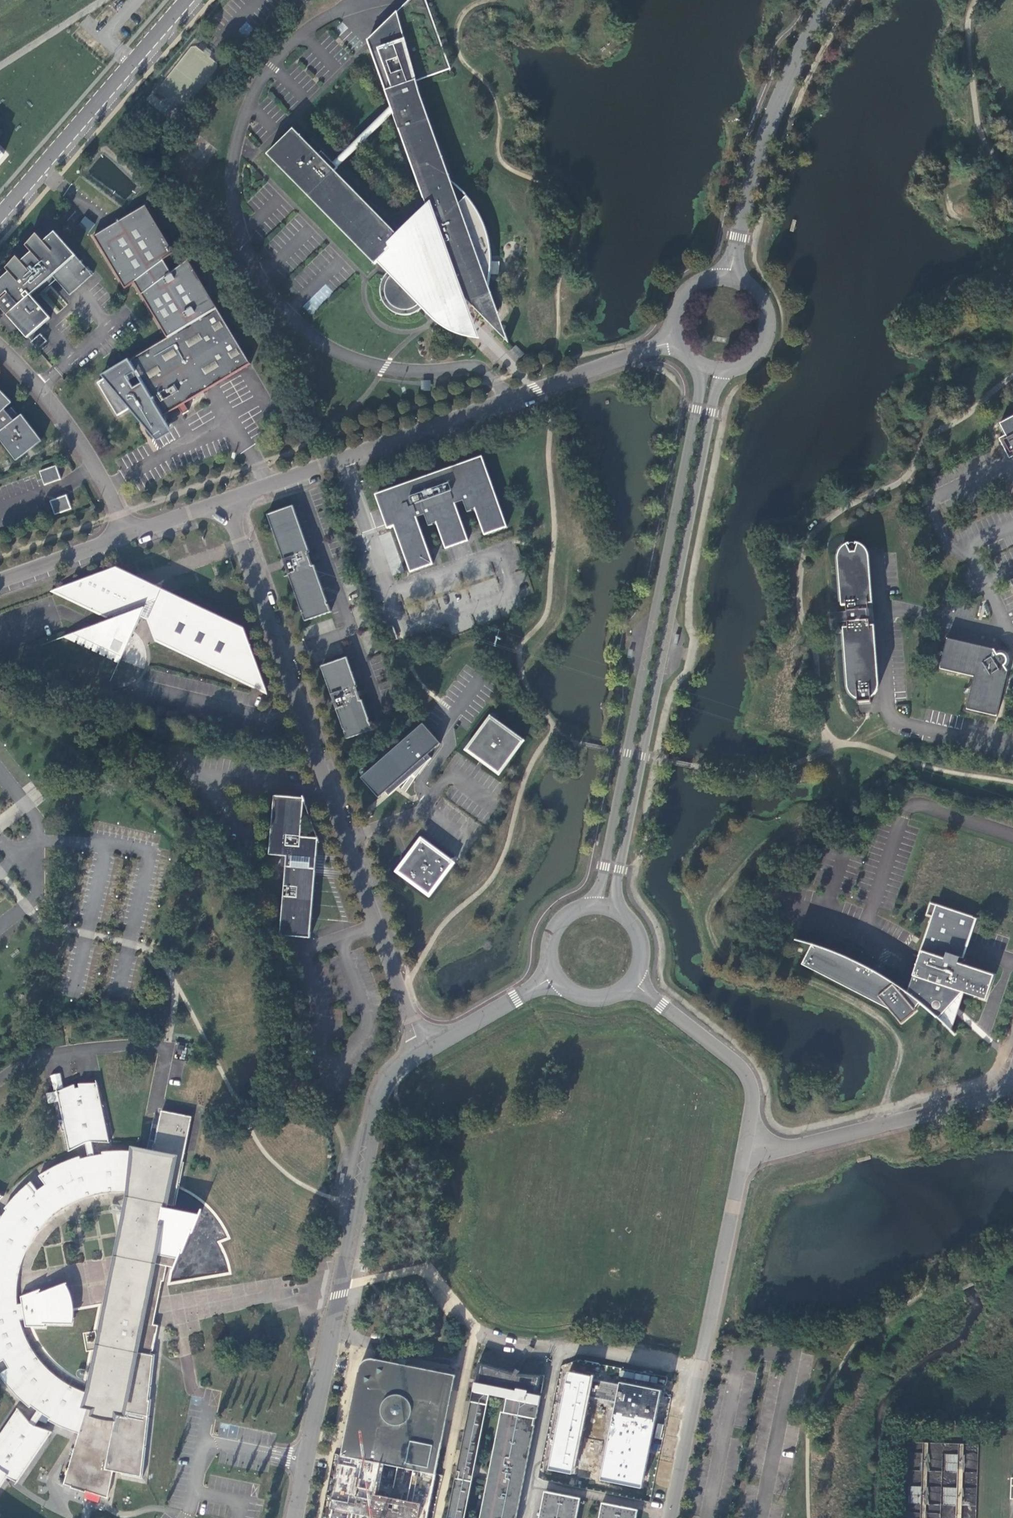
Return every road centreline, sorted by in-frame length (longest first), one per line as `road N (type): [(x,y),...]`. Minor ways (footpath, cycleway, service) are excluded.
road 1 (unclassified): [(226,500),(421,1053)]
road 2 (tertiary): [(624,915),(620,871),(715,397),(732,370)]
road 3 (tertiary): [(693,361),(698,410),(606,867),(589,906)]
road 4 (tertiary): [(295,1517),(376,1115),(390,1081),(421,1053)]
road 5 (tertiary): [(678,342),(226,500)]
road 6 (tertiary): [(672,1517),(747,1145)]
road 7 (residential): [(439,1517),(475,1328),(425,1271),(351,1284)]
road 8 (tertiary): [(831,0),(765,140),(731,276)]
road 9 (unclassified): [(0,220),(192,0)]
road 10 (unclassified): [(747,1145),(791,1148),(994,1095),(1012,1064)]
road 11 (unclassified): [(0,347),(80,442),(122,537)]
road 12 (tertiary): [(747,1145),(754,1100),(747,1076),(632,983)]
road 13 (tertiary): [(421,1053),(554,976)]
road 14 (tertiary): [(732,370),(760,354),(771,323),(760,292),(731,276)]
road 15 (tertiary): [(122,537),(0,581)]

